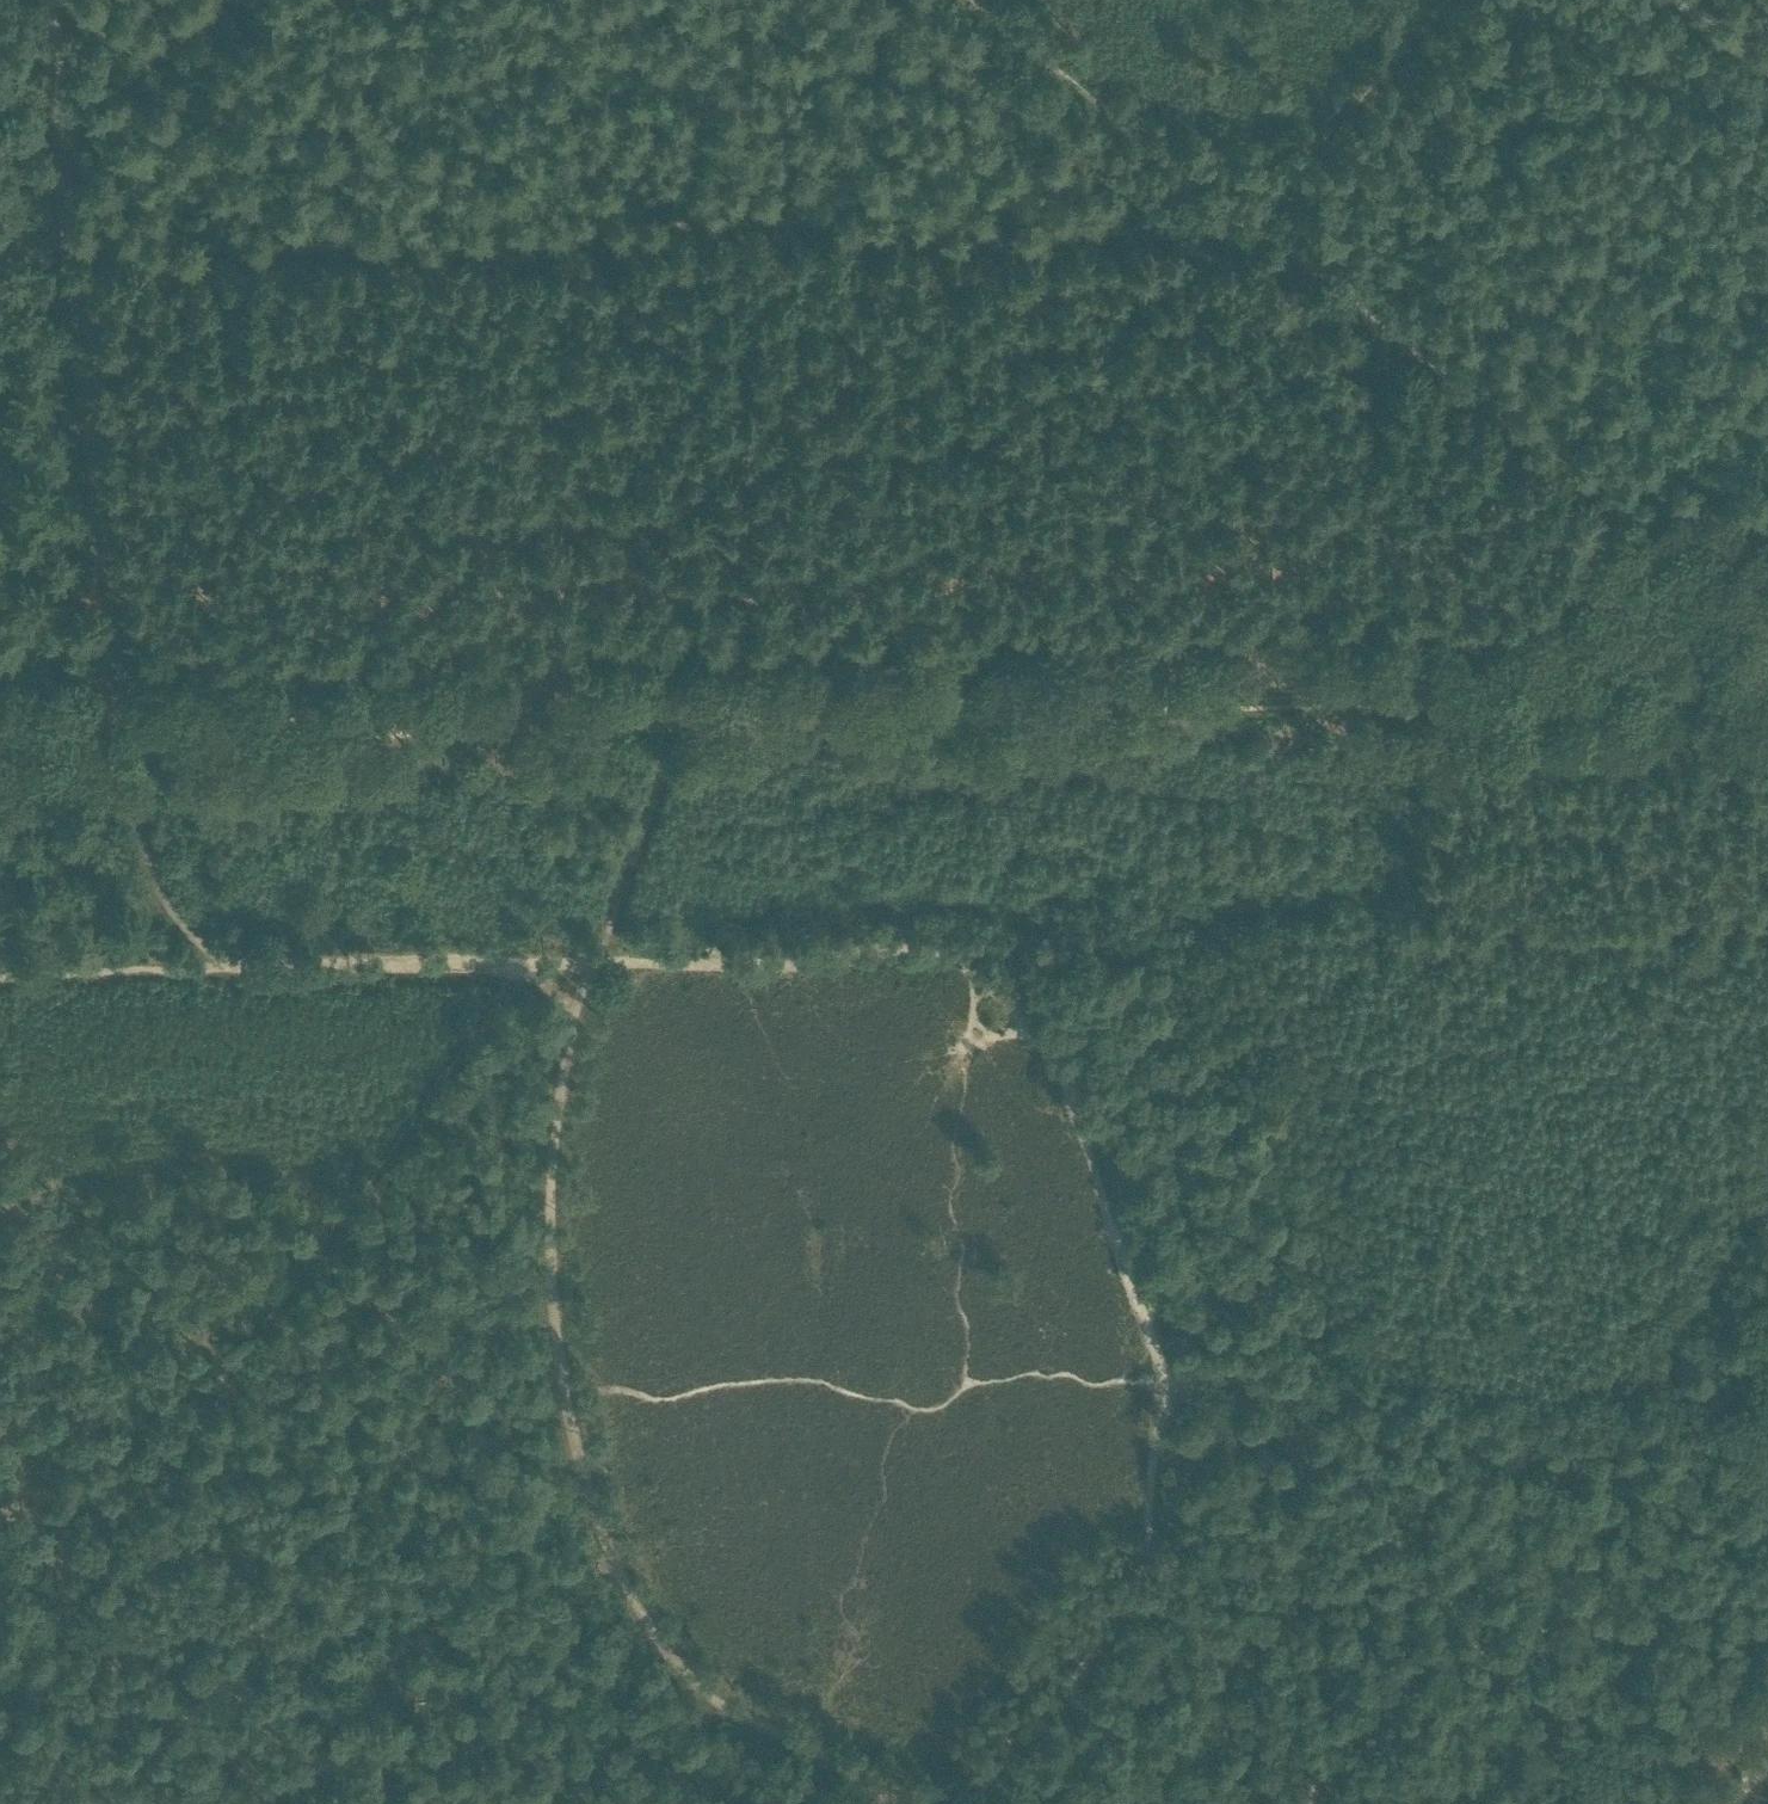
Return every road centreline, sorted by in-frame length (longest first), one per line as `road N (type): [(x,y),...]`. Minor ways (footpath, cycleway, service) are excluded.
road 1 (track): [(0,733),(1767,678)]
road 2 (track): [(65,237),(37,0)]

